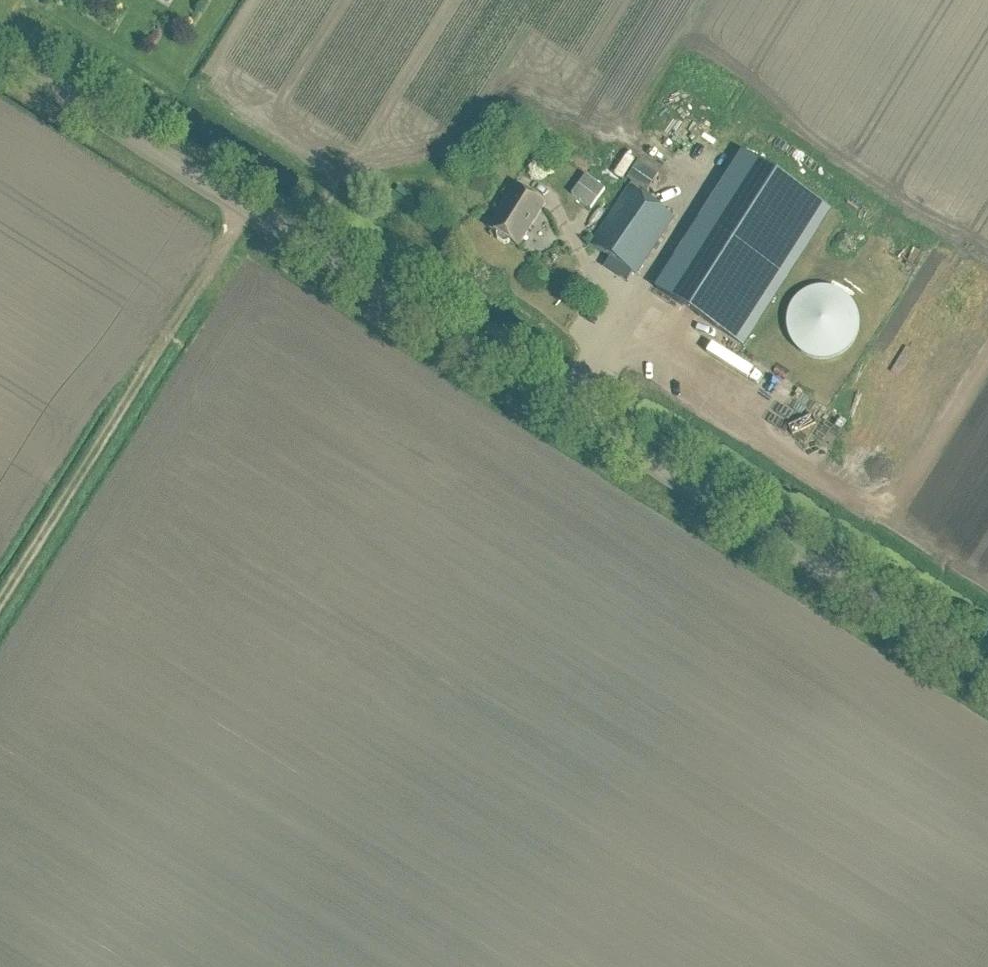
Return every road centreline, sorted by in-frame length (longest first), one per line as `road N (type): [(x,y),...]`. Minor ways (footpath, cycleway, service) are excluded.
road 1 (unclassified): [(987,677),(0,55)]
road 2 (track): [(247,210),(0,596)]

